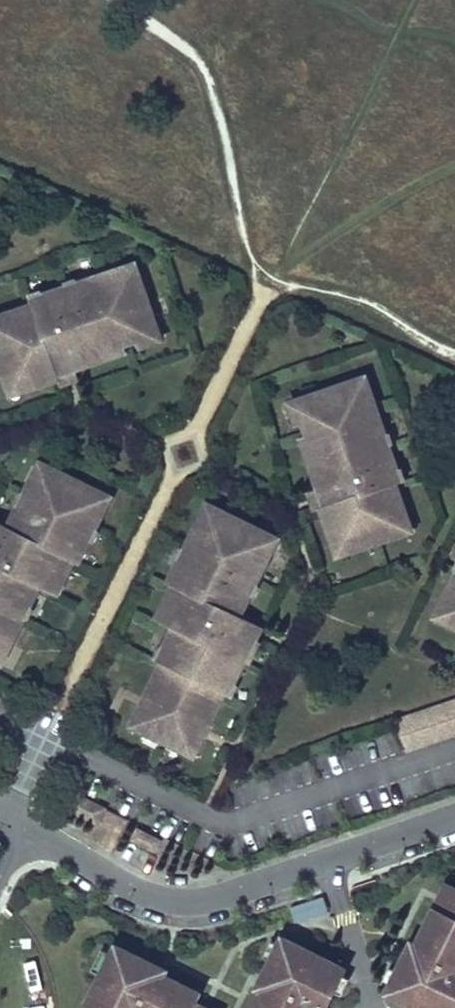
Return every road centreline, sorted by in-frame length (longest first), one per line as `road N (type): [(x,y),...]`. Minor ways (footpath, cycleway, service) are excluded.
road 1 (residential): [(454,820),(198,901),(133,889),(27,826)]

